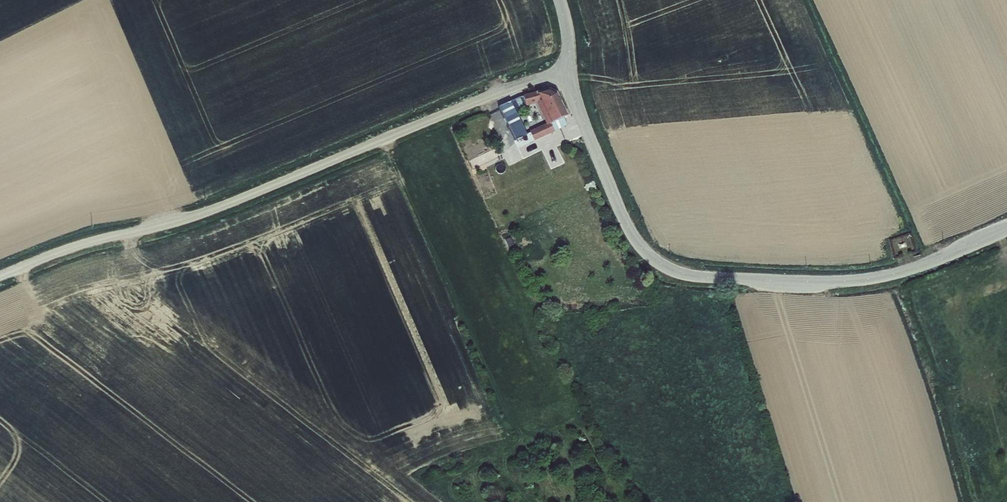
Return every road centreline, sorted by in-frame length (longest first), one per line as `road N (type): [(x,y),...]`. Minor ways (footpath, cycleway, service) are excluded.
road 1 (unclassified): [(569,65),(214,210),(77,246),(0,278)]
road 2 (tertiary): [(1006,230),(920,268),(856,281),(673,272),(628,229),(569,65)]

